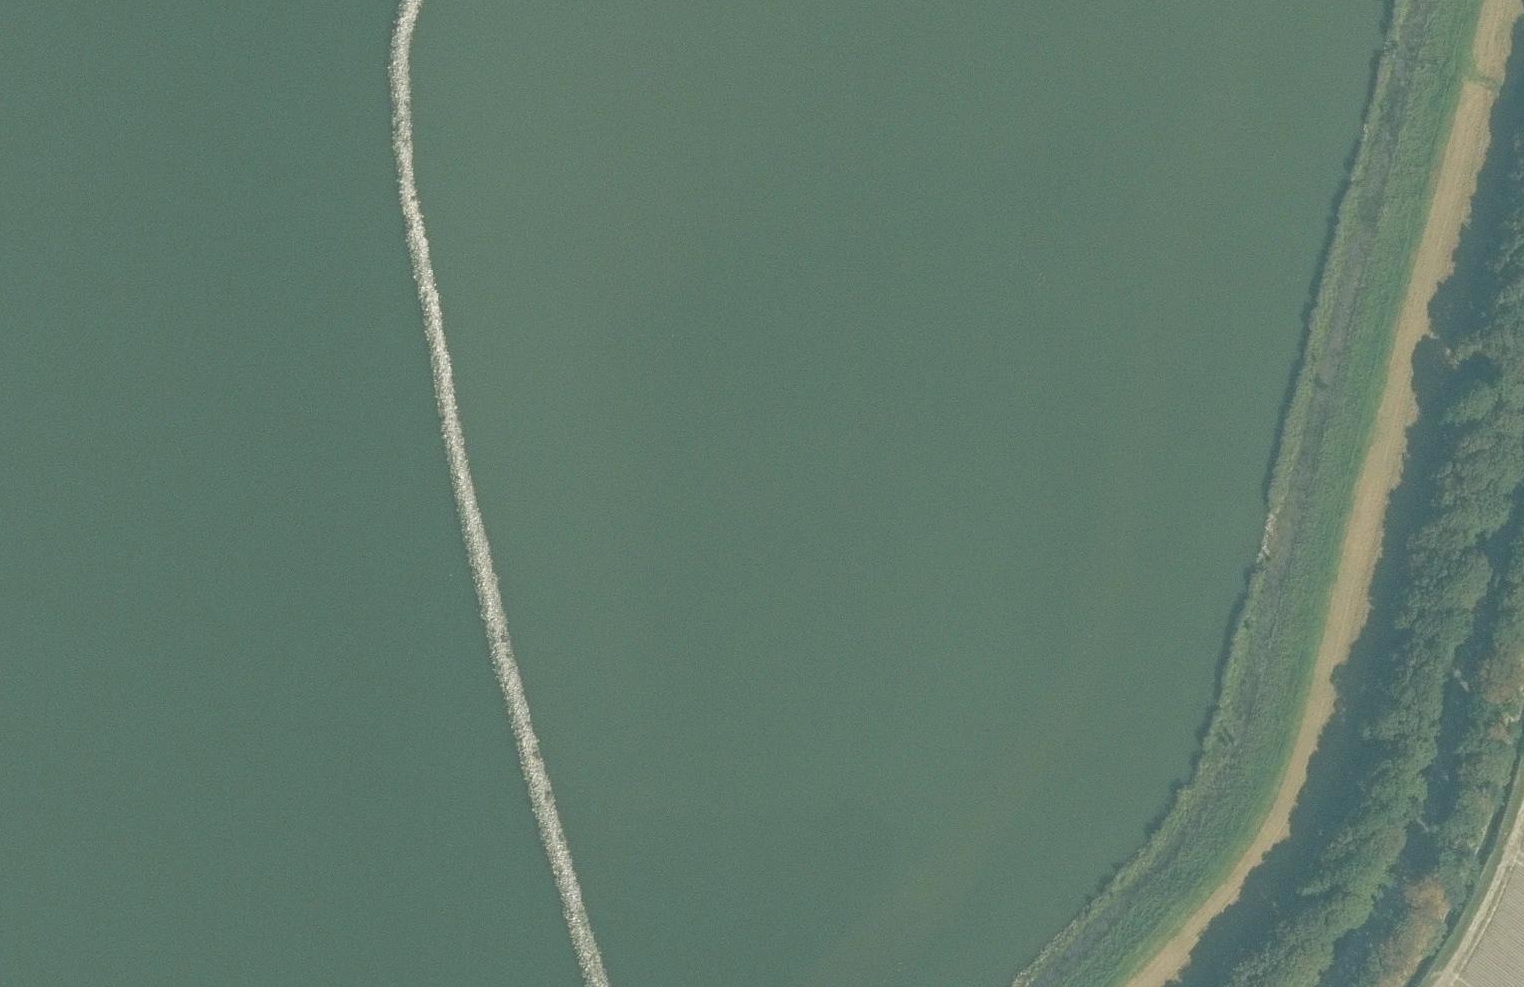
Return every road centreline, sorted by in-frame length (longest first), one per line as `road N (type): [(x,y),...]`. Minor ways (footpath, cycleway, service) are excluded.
road 1 (unclassified): [(1523,419),(1404,866),(1304,986)]

